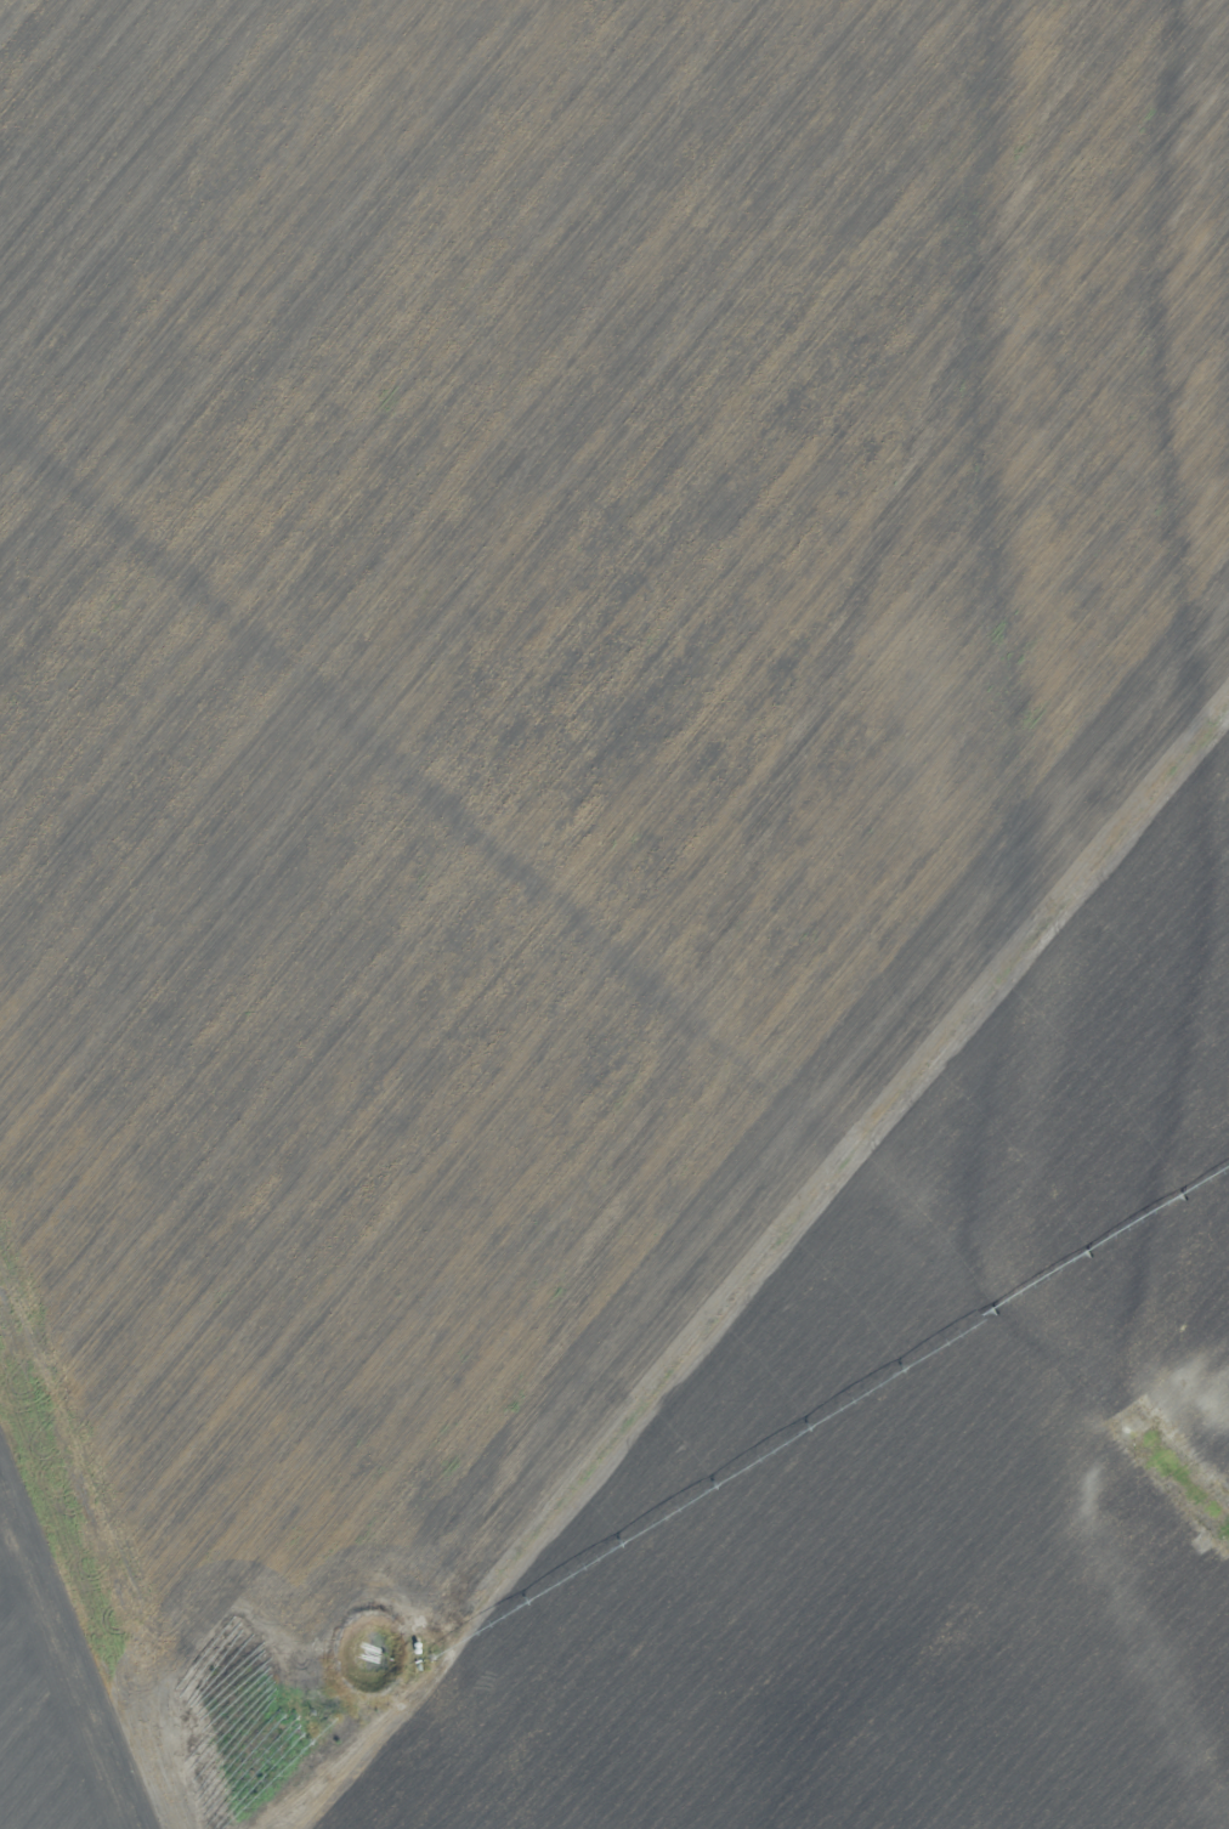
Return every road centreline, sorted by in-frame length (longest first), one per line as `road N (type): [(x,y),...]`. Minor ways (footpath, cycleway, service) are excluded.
road 1 (residential): [(1052,1457),(0,445)]
road 2 (residential): [(1221,1828),(1052,1457)]

